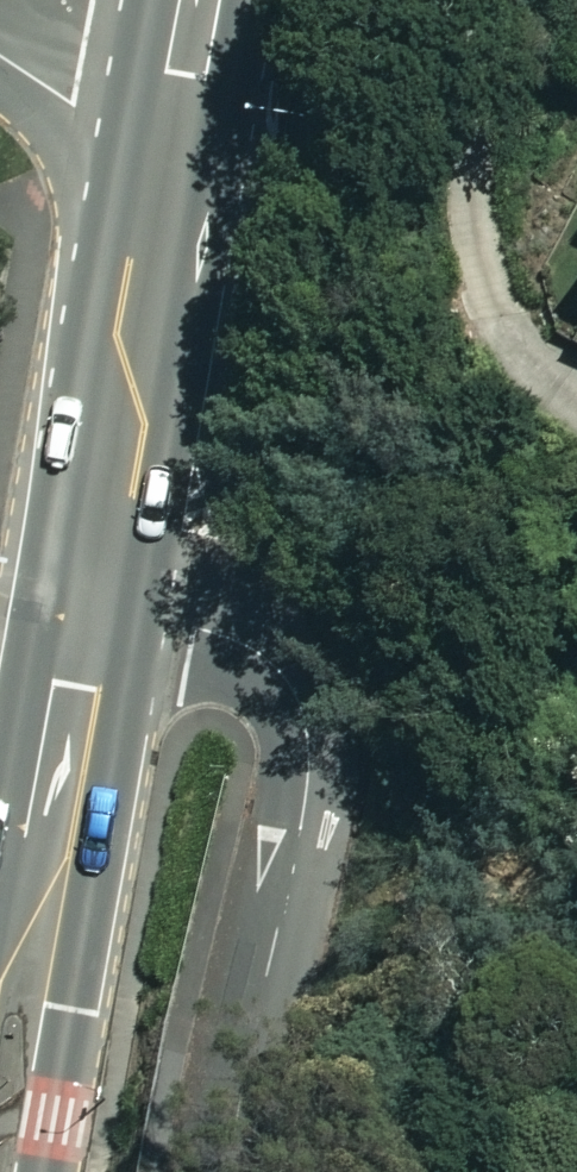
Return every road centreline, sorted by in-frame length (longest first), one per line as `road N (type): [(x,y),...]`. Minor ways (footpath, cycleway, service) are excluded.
road 1 (residential): [(94,616),(193,629),(256,651),(291,685),(308,737),(307,785),(230,1171)]
road 2 (trunk): [(0,1154),(94,616)]
road 3 (trunk): [(94,616),(183,169)]
road 4 (residential): [(0,49),(183,169)]
road 5 (trunk): [(183,169),(211,0)]

